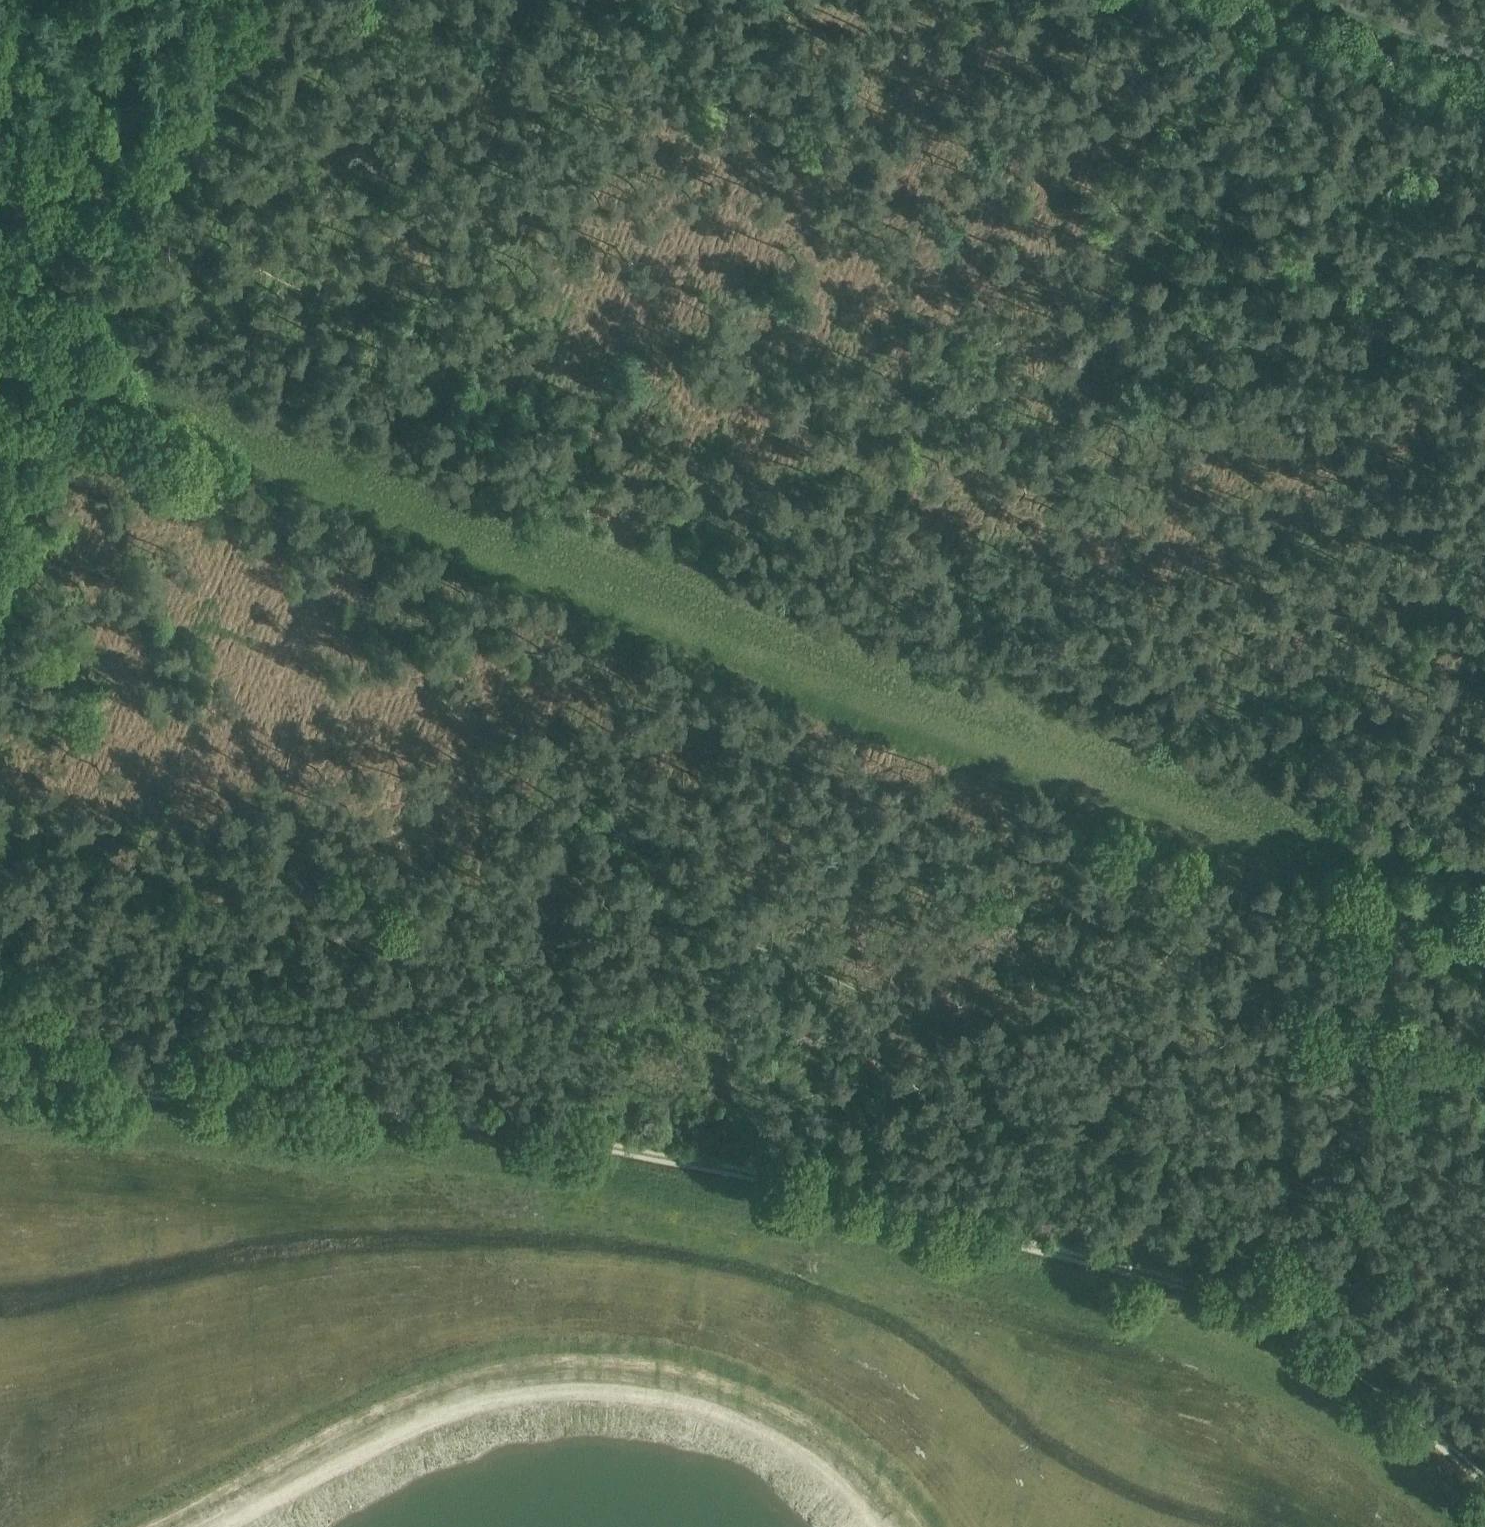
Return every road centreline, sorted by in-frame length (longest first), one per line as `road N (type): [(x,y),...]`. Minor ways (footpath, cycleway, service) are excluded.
road 1 (track): [(0,786),(308,912),(470,936),(600,918),(750,924),(927,1022),(1484,1388)]
road 2 (track): [(1484,1480),(1369,1389),(1264,1324),(1196,1294),(966,1231),(594,1141),(351,1108),(0,1082)]

